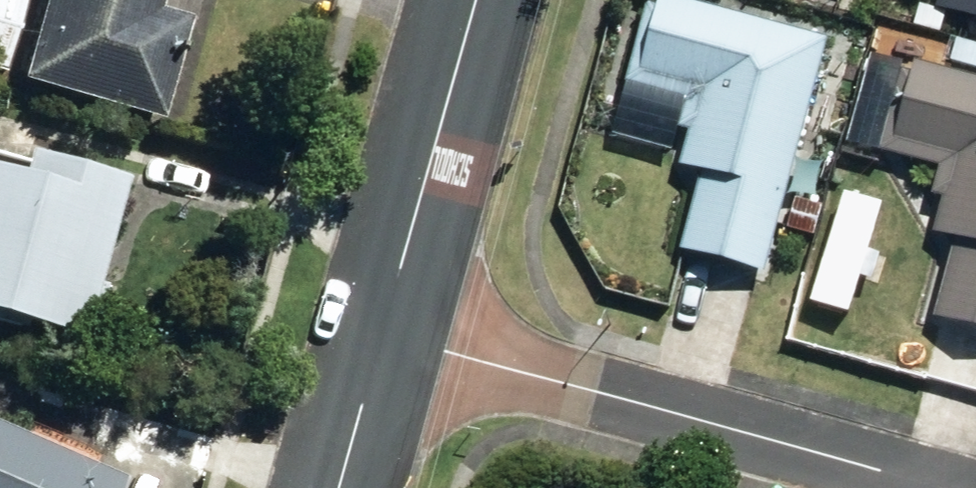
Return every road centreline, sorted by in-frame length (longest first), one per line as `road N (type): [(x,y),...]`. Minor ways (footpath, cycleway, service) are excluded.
road 1 (residential): [(380,330),(927,487)]
road 2 (tertiary): [(380,330),(474,0)]
road 3 (tertiary): [(336,487),(380,330)]

